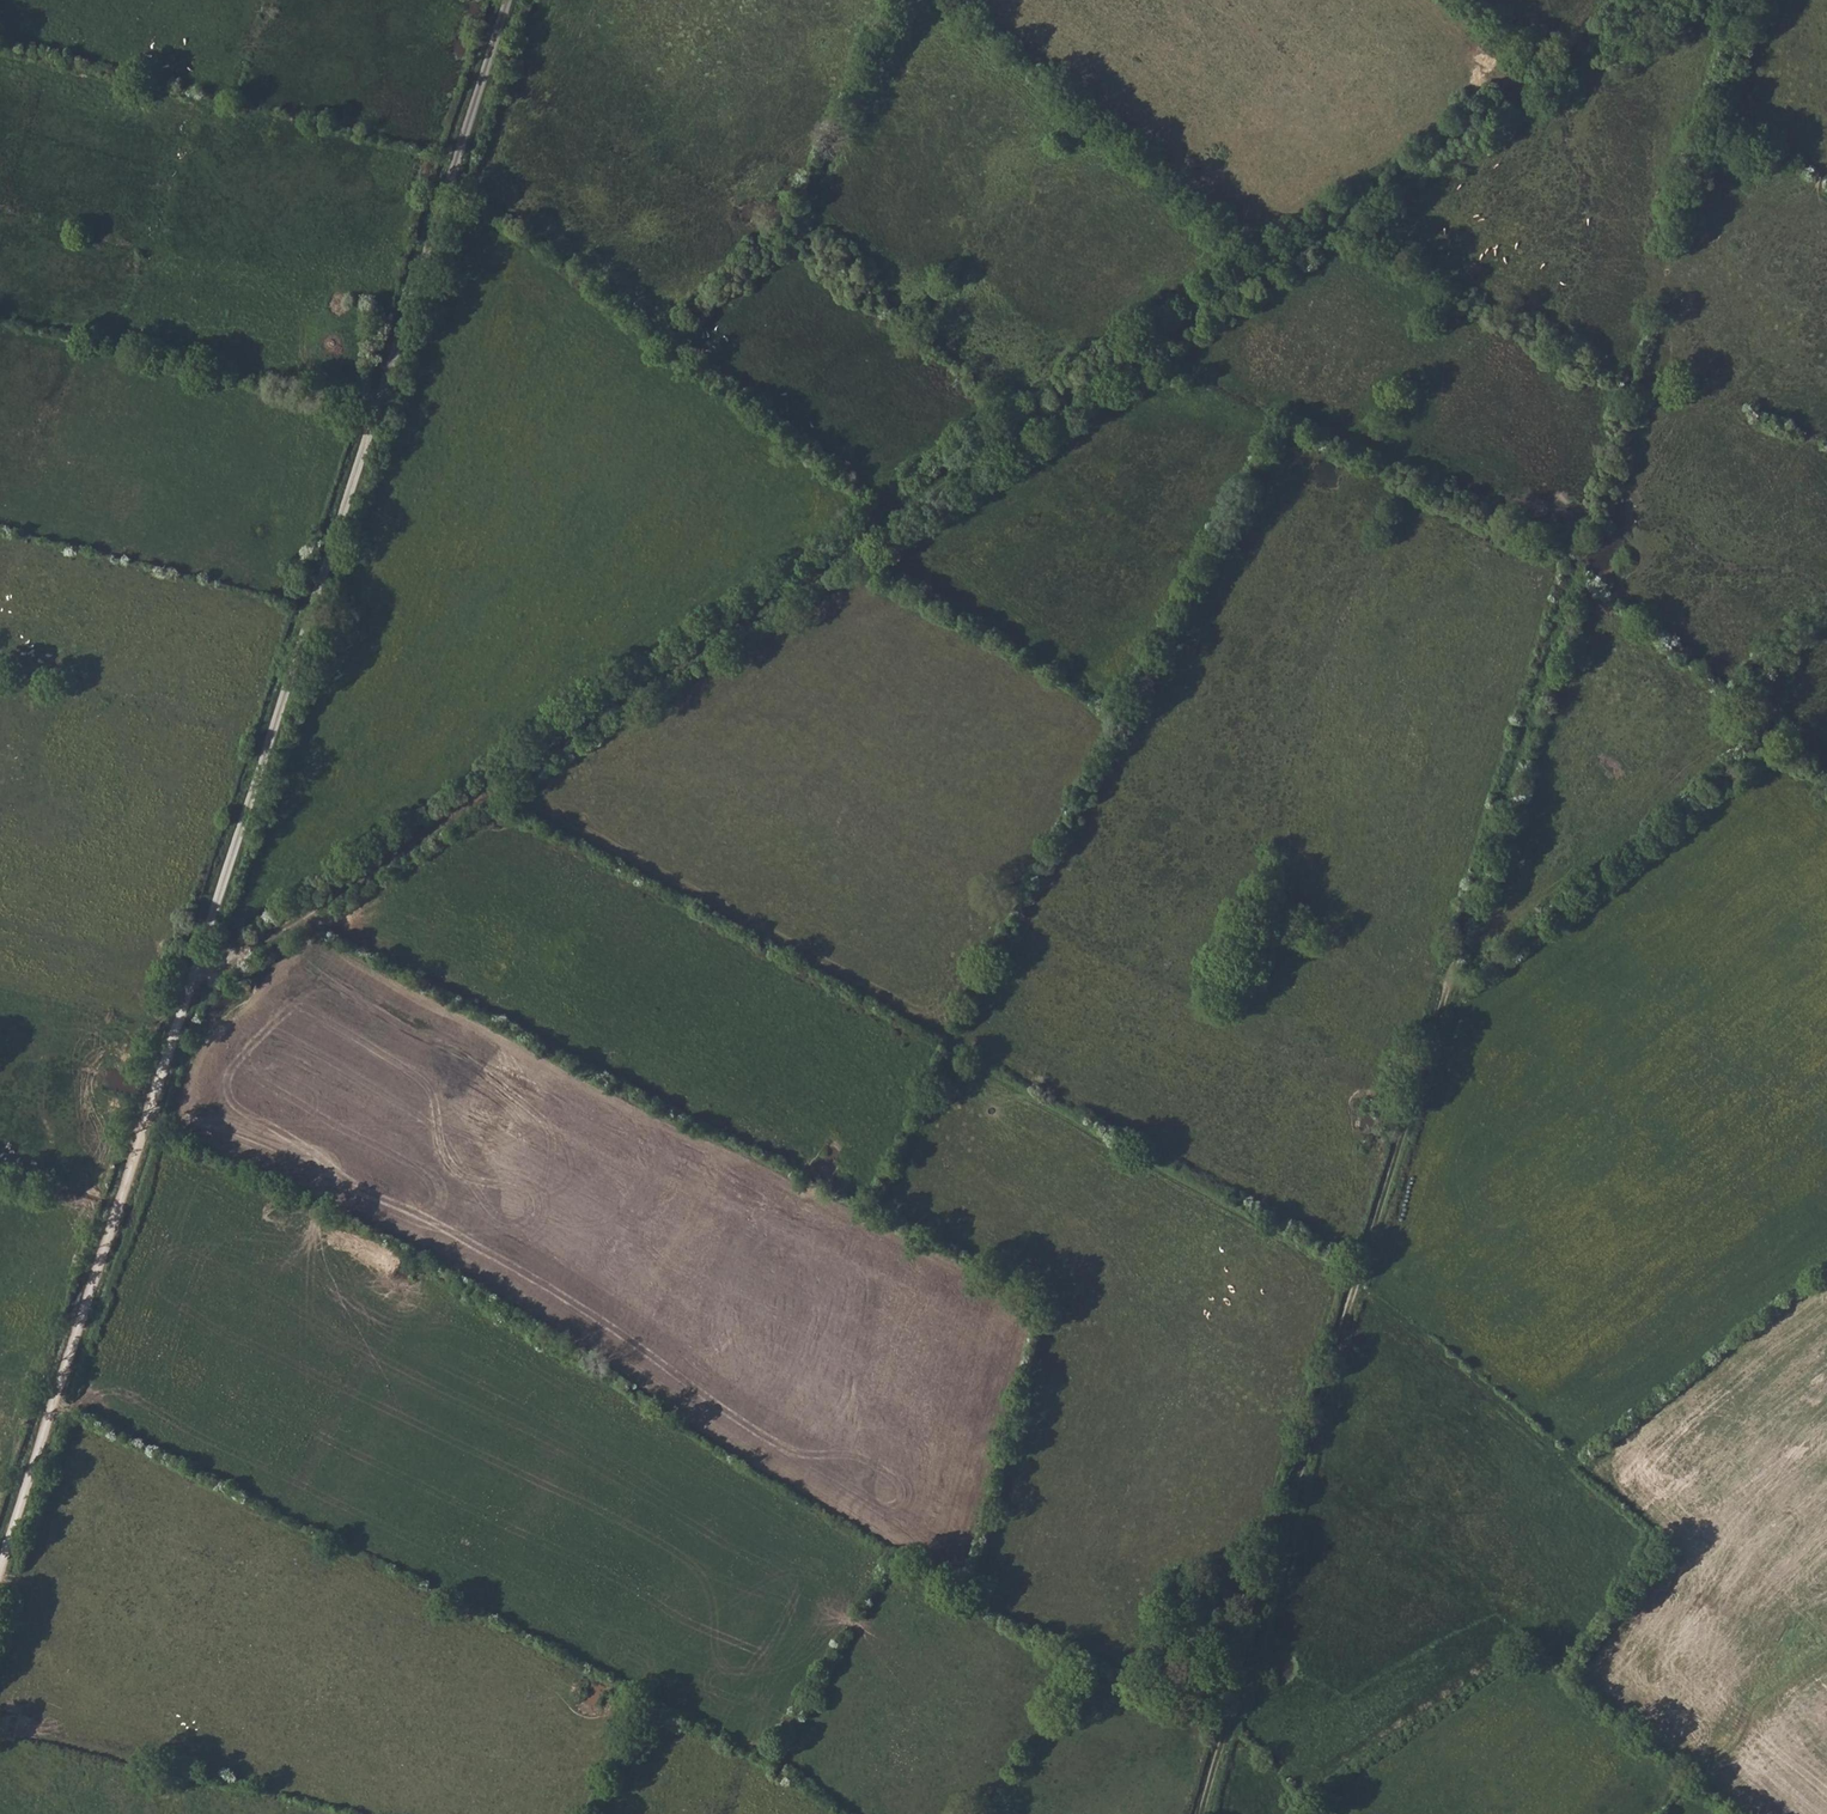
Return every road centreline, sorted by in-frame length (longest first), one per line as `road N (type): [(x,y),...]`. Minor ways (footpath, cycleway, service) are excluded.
road 1 (unclassified): [(505,0),(0,1581)]
road 2 (track): [(1202,1813),(1457,950)]

